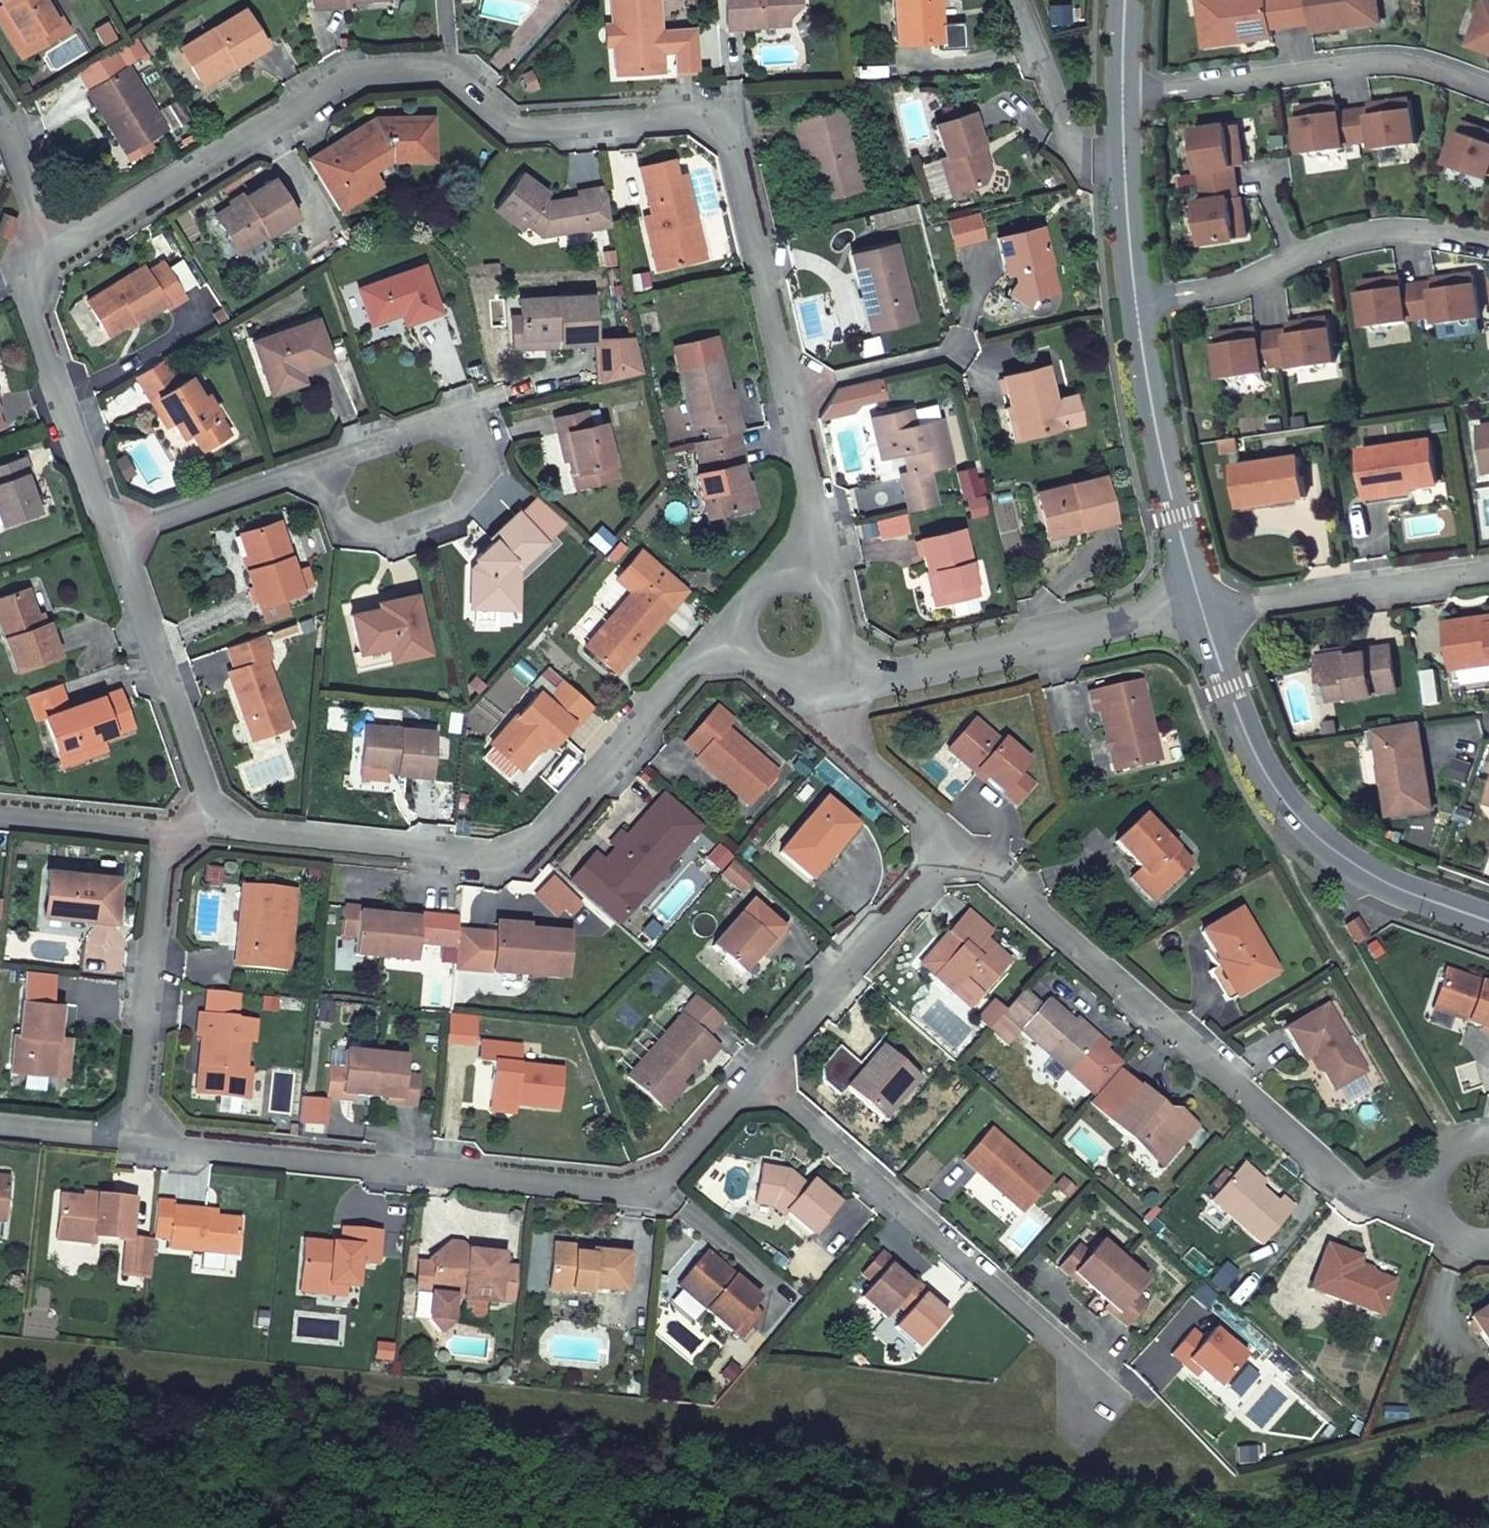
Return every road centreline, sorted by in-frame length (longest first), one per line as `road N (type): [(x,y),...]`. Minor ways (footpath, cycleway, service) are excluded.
road 1 (residential): [(44,253),(352,77),(446,71),(516,128),(706,119),(726,129),(794,392),(816,573)]
road 2 (residential): [(143,1138),(655,1193),(760,1071)]
road 3 (residential): [(216,840),(522,858),(736,631)]
road 4 (residential): [(1428,1202),(1354,1192),(962,837)]
road 5 (residential): [(760,1071),(1073,1349),(1093,1414)]
road 6 (residential): [(1488,919),(1357,868),(1311,836),(1273,794),(1245,742),(1202,608)]
road 7 (residential): [(320,461),(472,415),(491,463),(458,515),(387,543),(335,515)]
road 8 (residential): [(833,662),(882,678),(1202,608)]
road 9 (residential): [(1488,88),(1421,61),(1379,62),(1122,93)]
road 10 (residential): [(1138,302),(1231,286),(1328,249),(1420,231),(1488,240)]
road 11 (residential): [(216,840),(114,527)]
road 12 (residential): [(1202,608),(1138,302)]
road 13 (residential): [(760,1071),(962,837)]
road 14 (residential): [(171,837),(143,1138)]
road 15 (residential): [(114,527),(41,353),(30,289),(44,253)]
road 16 (residential): [(1202,608),(1488,566)]
road 17 (residential): [(962,837),(851,742),(819,673)]
road 18 (residential): [(114,527),(320,461)]
road 19 (residential): [(1017,0),(1077,152),(1123,173)]
road 20 (residential): [(0,812),(171,837)]
road 21 (residential): [(0,1123),(143,1138)]
road 22 (residential): [(0,122),(44,253)]
road 23 (residential): [(1138,302),(1123,173)]
road 24 (residential): [(816,573),(787,567),(759,578),(740,602),(736,631)]

